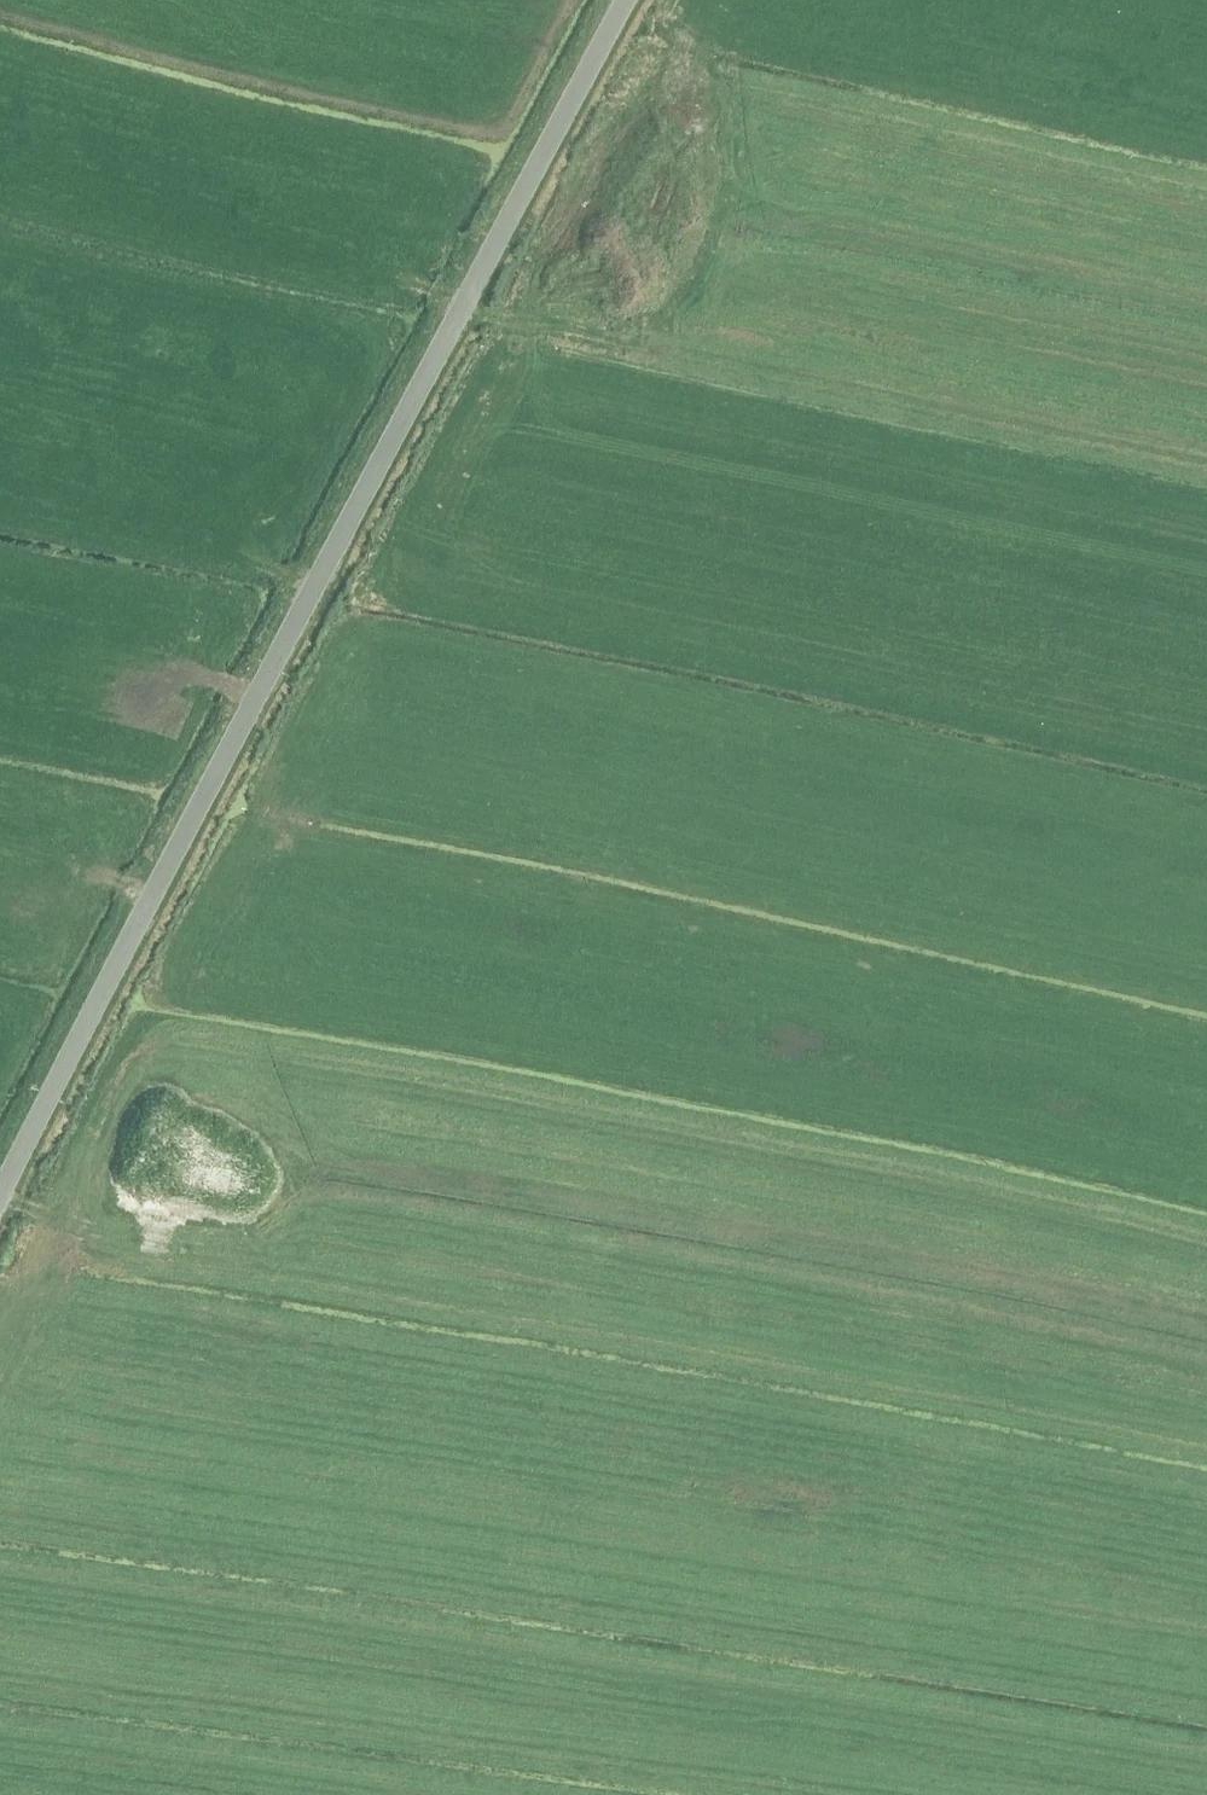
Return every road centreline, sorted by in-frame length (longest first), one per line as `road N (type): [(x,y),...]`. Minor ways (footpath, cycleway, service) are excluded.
road 1 (unclassified): [(0,1219),(631,0)]

